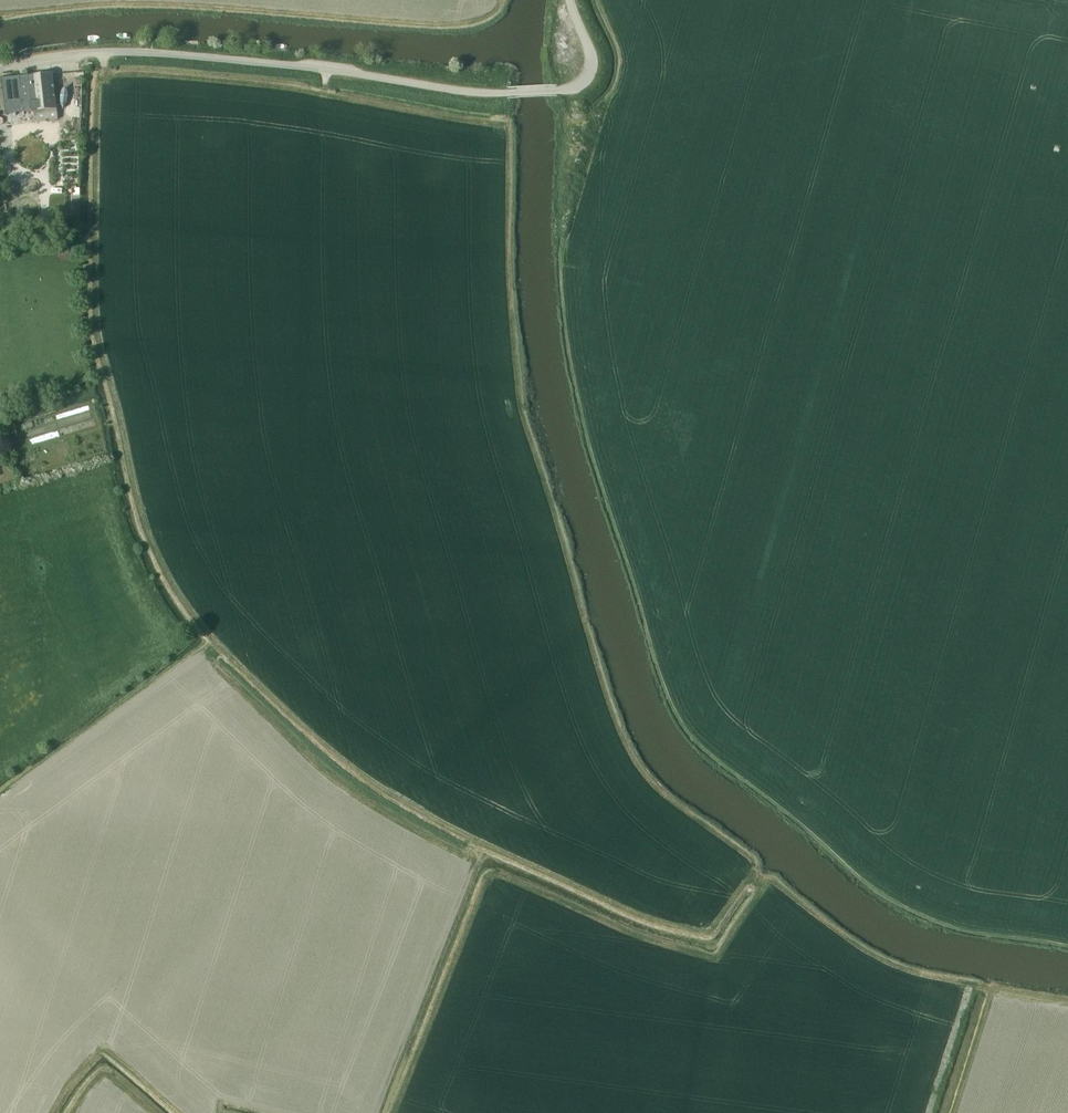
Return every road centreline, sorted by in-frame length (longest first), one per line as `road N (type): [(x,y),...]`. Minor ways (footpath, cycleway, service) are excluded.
road 1 (unclassified): [(506,93),(137,52),(0,66)]
road 2 (unclassified): [(506,93),(568,90),(590,74),(592,58),(570,0)]

